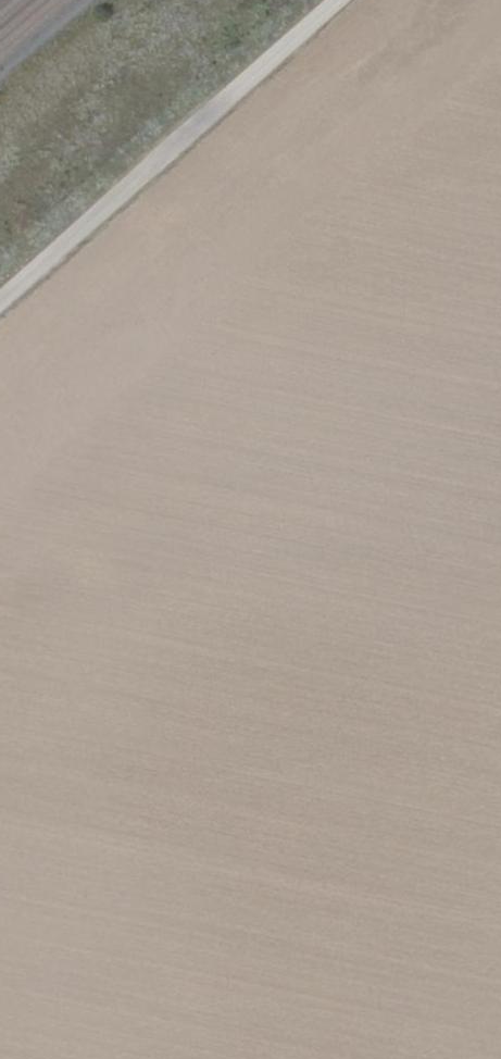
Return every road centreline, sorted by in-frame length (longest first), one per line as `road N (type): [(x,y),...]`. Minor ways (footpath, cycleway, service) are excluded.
road 1 (track): [(341,0),(0,302)]

